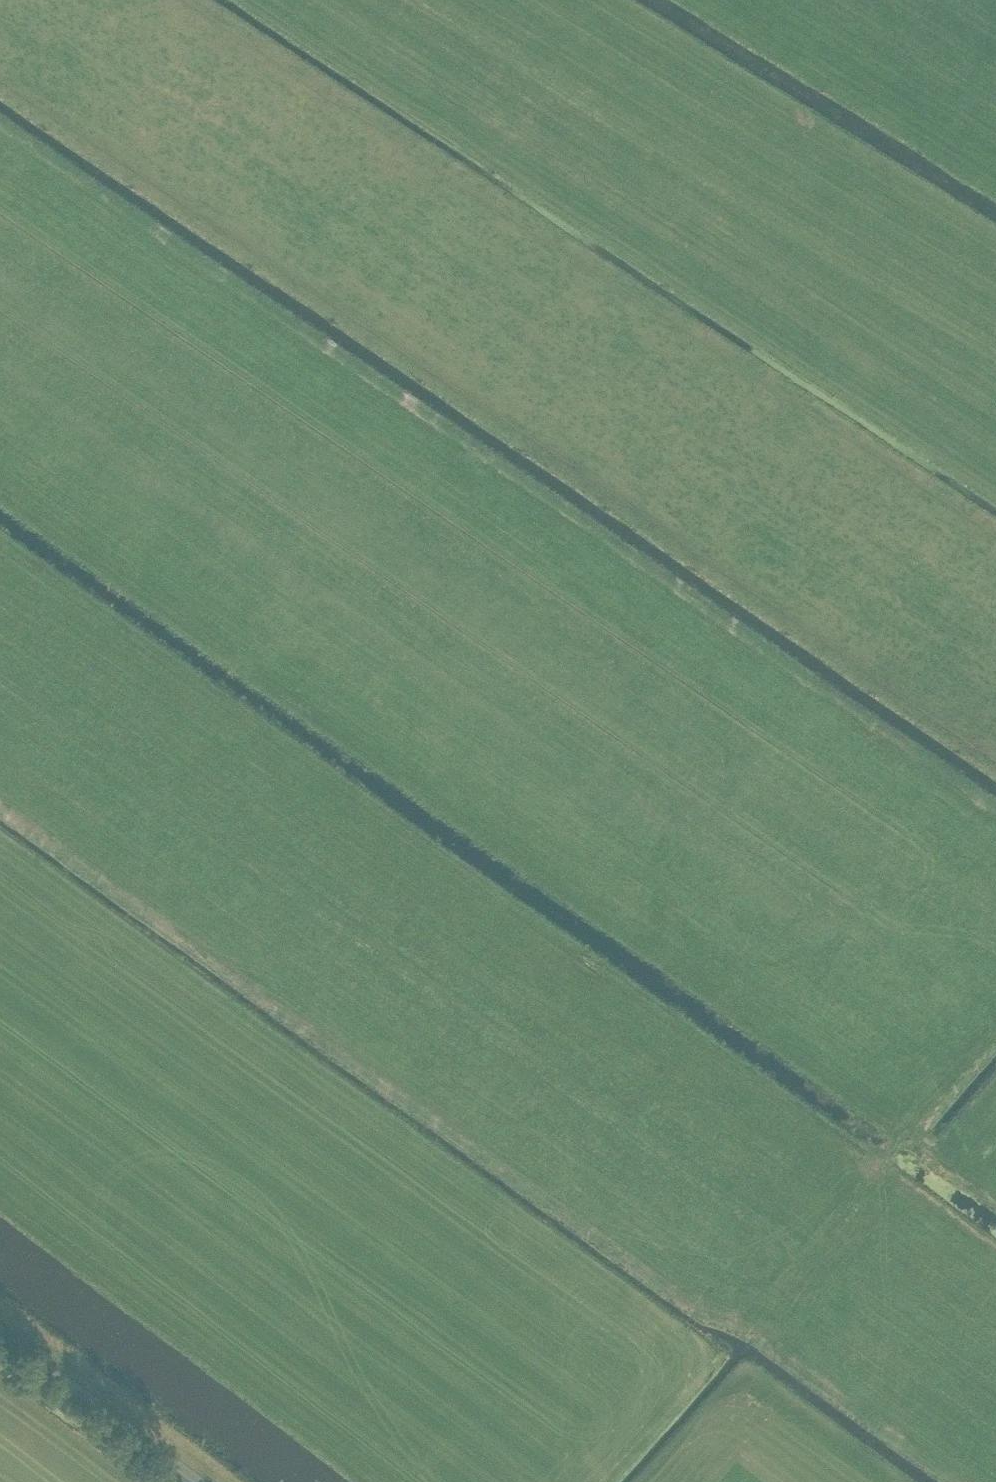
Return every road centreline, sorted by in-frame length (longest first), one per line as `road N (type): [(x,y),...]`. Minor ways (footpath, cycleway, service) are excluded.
road 1 (unclassified): [(203,1481),(0,1330)]

